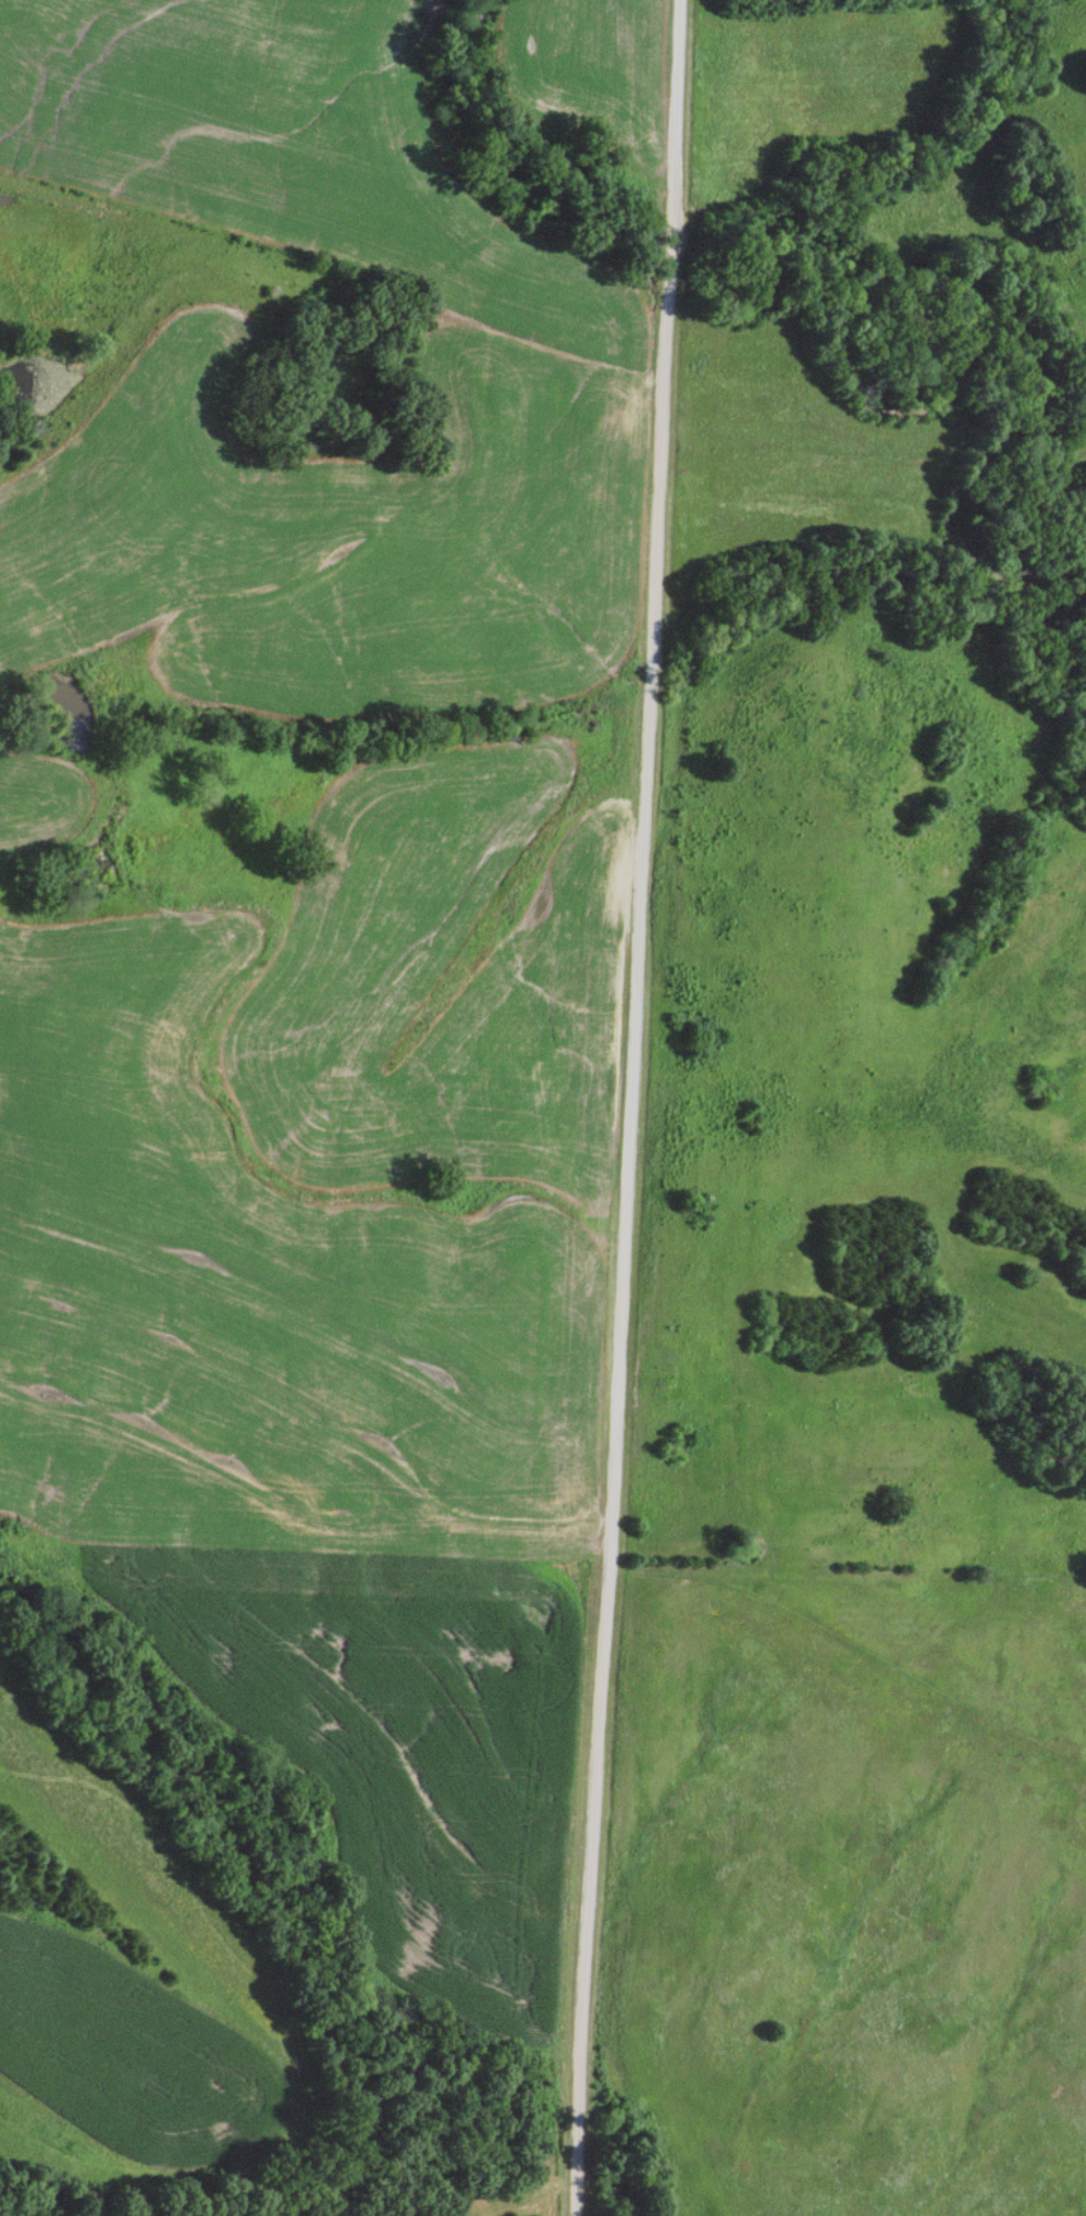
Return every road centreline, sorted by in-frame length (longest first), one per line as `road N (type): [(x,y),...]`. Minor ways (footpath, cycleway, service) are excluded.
road 1 (residential): [(579,2215),(638,778),(658,567),(679,0)]

